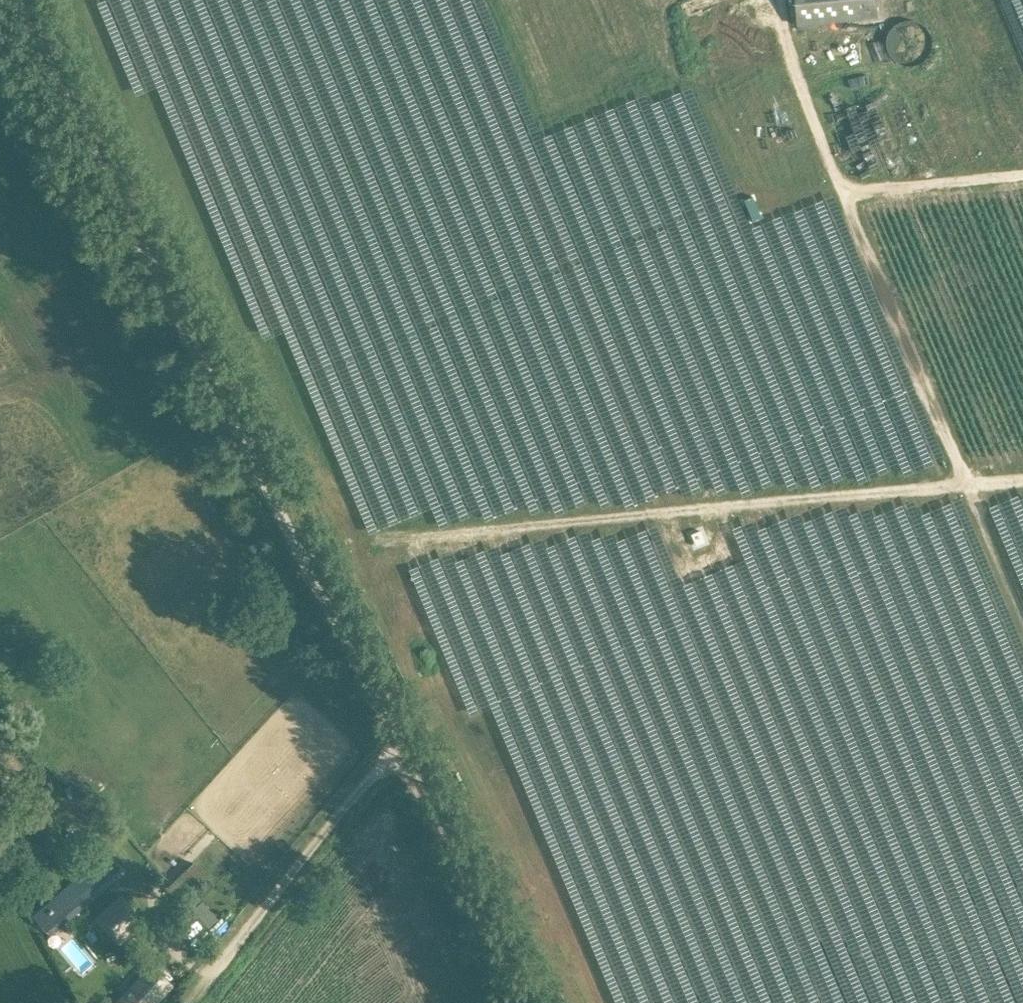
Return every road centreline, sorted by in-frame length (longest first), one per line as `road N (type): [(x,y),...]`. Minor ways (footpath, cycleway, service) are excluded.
road 1 (track): [(401,758),(16,0)]
road 2 (track): [(401,758),(379,770),(188,1002)]
road 3 (track): [(524,1002),(401,758)]

